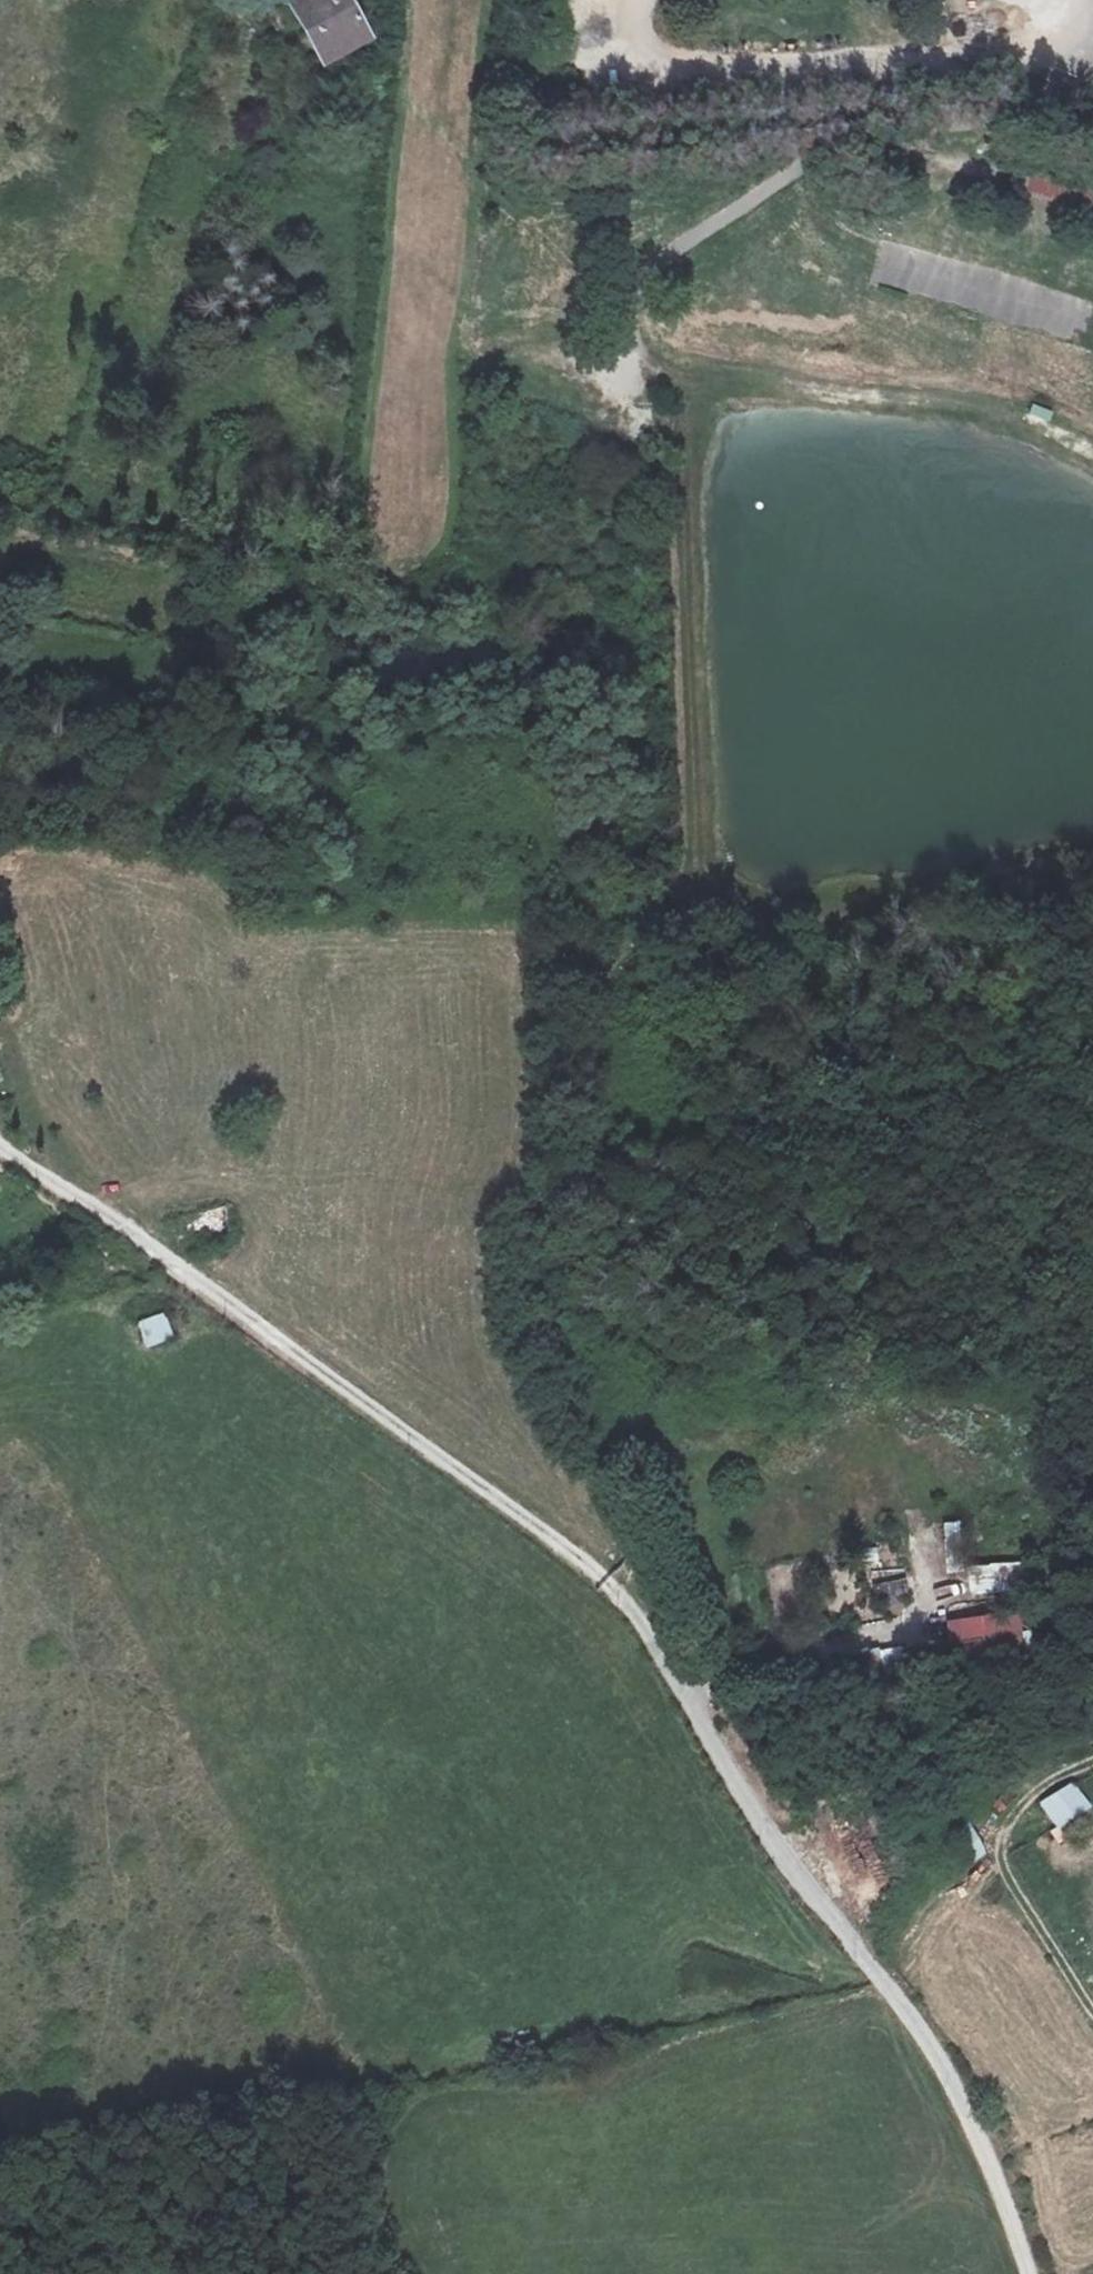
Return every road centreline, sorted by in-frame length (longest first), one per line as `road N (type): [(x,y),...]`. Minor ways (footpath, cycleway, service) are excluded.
road 1 (track): [(633,1602),(551,1248),(606,1121),(602,1003),(697,904),(712,868),(695,684),(696,423),(637,301)]

